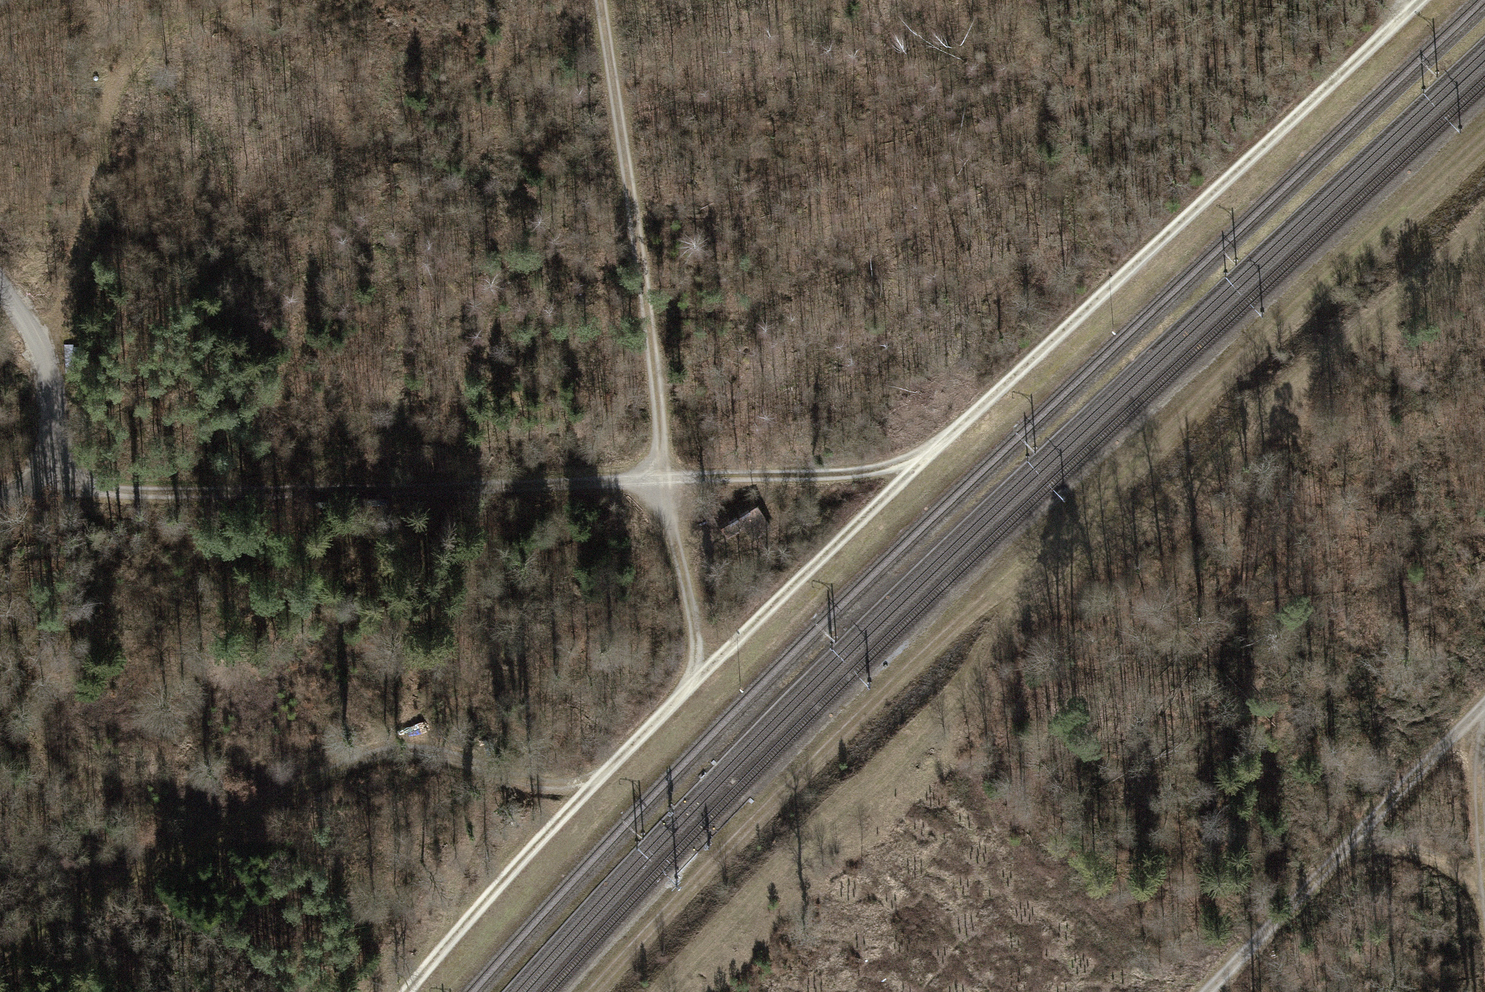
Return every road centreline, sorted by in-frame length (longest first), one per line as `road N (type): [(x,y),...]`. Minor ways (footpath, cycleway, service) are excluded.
road 1 (track): [(410,991),(516,867),(695,682),(1418,0)]
road 2 (track): [(1484,154),(912,666),(593,991)]
road 3 (track): [(0,501),(663,485),(919,464)]
road 4 (track): [(602,0),(695,682)]
road 5 (track): [(0,945),(359,760),(407,750),(554,786),(602,777)]
road 6 (track): [(1476,714),(1204,991)]
road 7 (track): [(40,495),(56,445),(57,401),(41,345),(0,285)]
road 8 (track): [(1484,705),(1476,714),(1484,821)]

